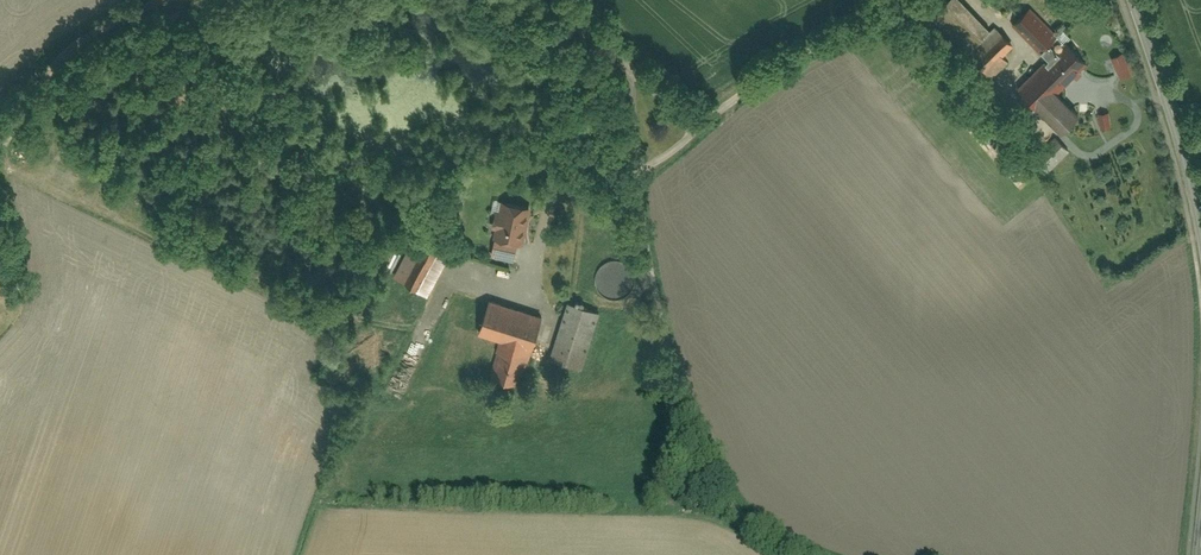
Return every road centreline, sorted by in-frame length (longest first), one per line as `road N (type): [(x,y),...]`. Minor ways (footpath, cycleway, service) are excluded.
road 1 (residential): [(804,554),(775,538),(723,471),(682,392),(662,333),(649,269),(652,165),(676,113)]
road 2 (tertiary): [(1200,219),(1135,0)]

